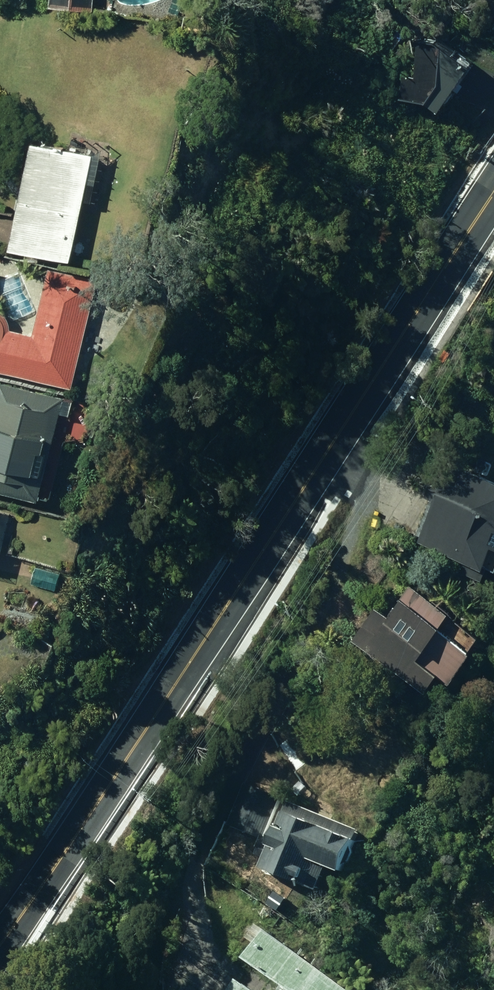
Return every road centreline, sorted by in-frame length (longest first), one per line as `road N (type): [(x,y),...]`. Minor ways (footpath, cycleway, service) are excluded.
road 1 (secondary): [(493,191),(0,945)]

